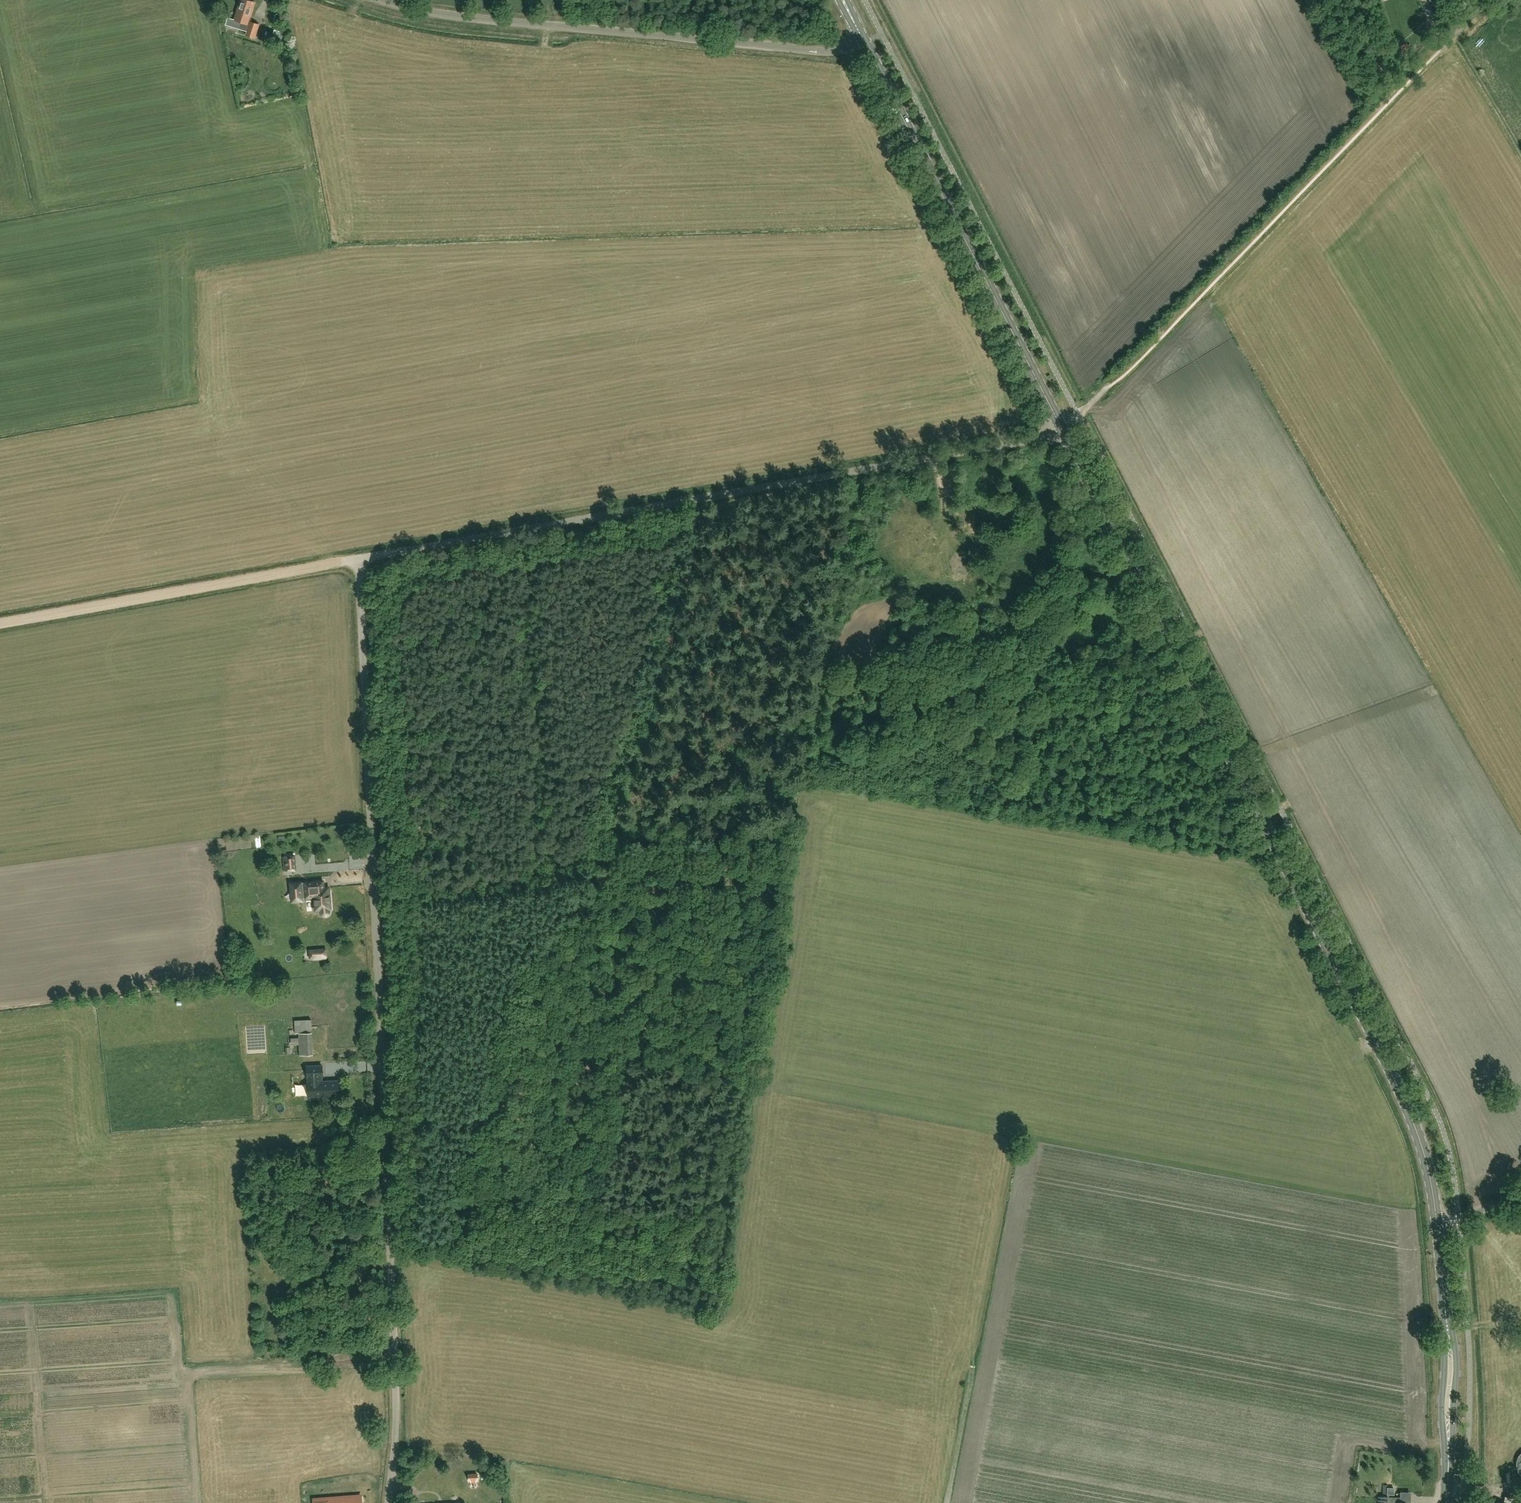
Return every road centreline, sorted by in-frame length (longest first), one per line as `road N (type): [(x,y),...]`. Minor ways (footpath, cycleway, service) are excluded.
road 1 (unclassified): [(390,1502),(399,1425),(358,560),(1062,427)]
road 2 (secondary): [(1437,1223),(1426,1158),(1395,1072),(1062,427)]
road 3 (unclassified): [(380,0),(451,16),(822,51),(865,42)]
road 4 (secondary): [(1062,427),(865,42)]
road 5 (track): [(0,623),(358,560)]
road 6 (secondary): [(1447,1502),(1451,1352),(1437,1223)]

